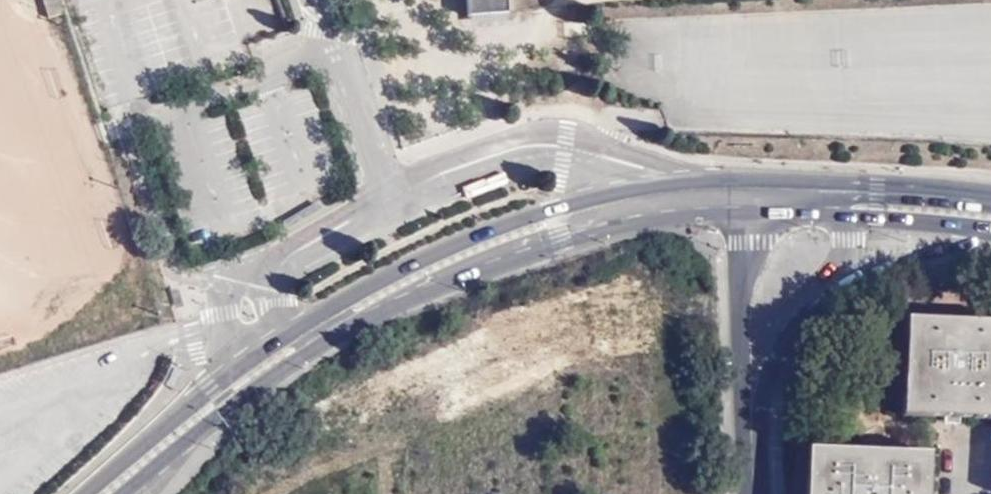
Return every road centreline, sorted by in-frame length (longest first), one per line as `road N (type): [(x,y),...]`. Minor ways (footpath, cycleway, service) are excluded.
road 1 (secondary): [(796,180),(703,180),(610,192),(452,242),(269,343),(82,493)]
road 2 (secondary): [(126,493),(291,363),(467,270),(605,222),(752,211)]
road 3 (tertiary): [(752,211),(741,327),(751,419)]
road 4 (secondary): [(990,192),(796,180)]
road 5 (tertiary): [(827,289),(990,235)]
road 6 (tertiary): [(751,419),(792,327),(827,289)]
road 7 (secondary): [(845,215),(990,231)]

